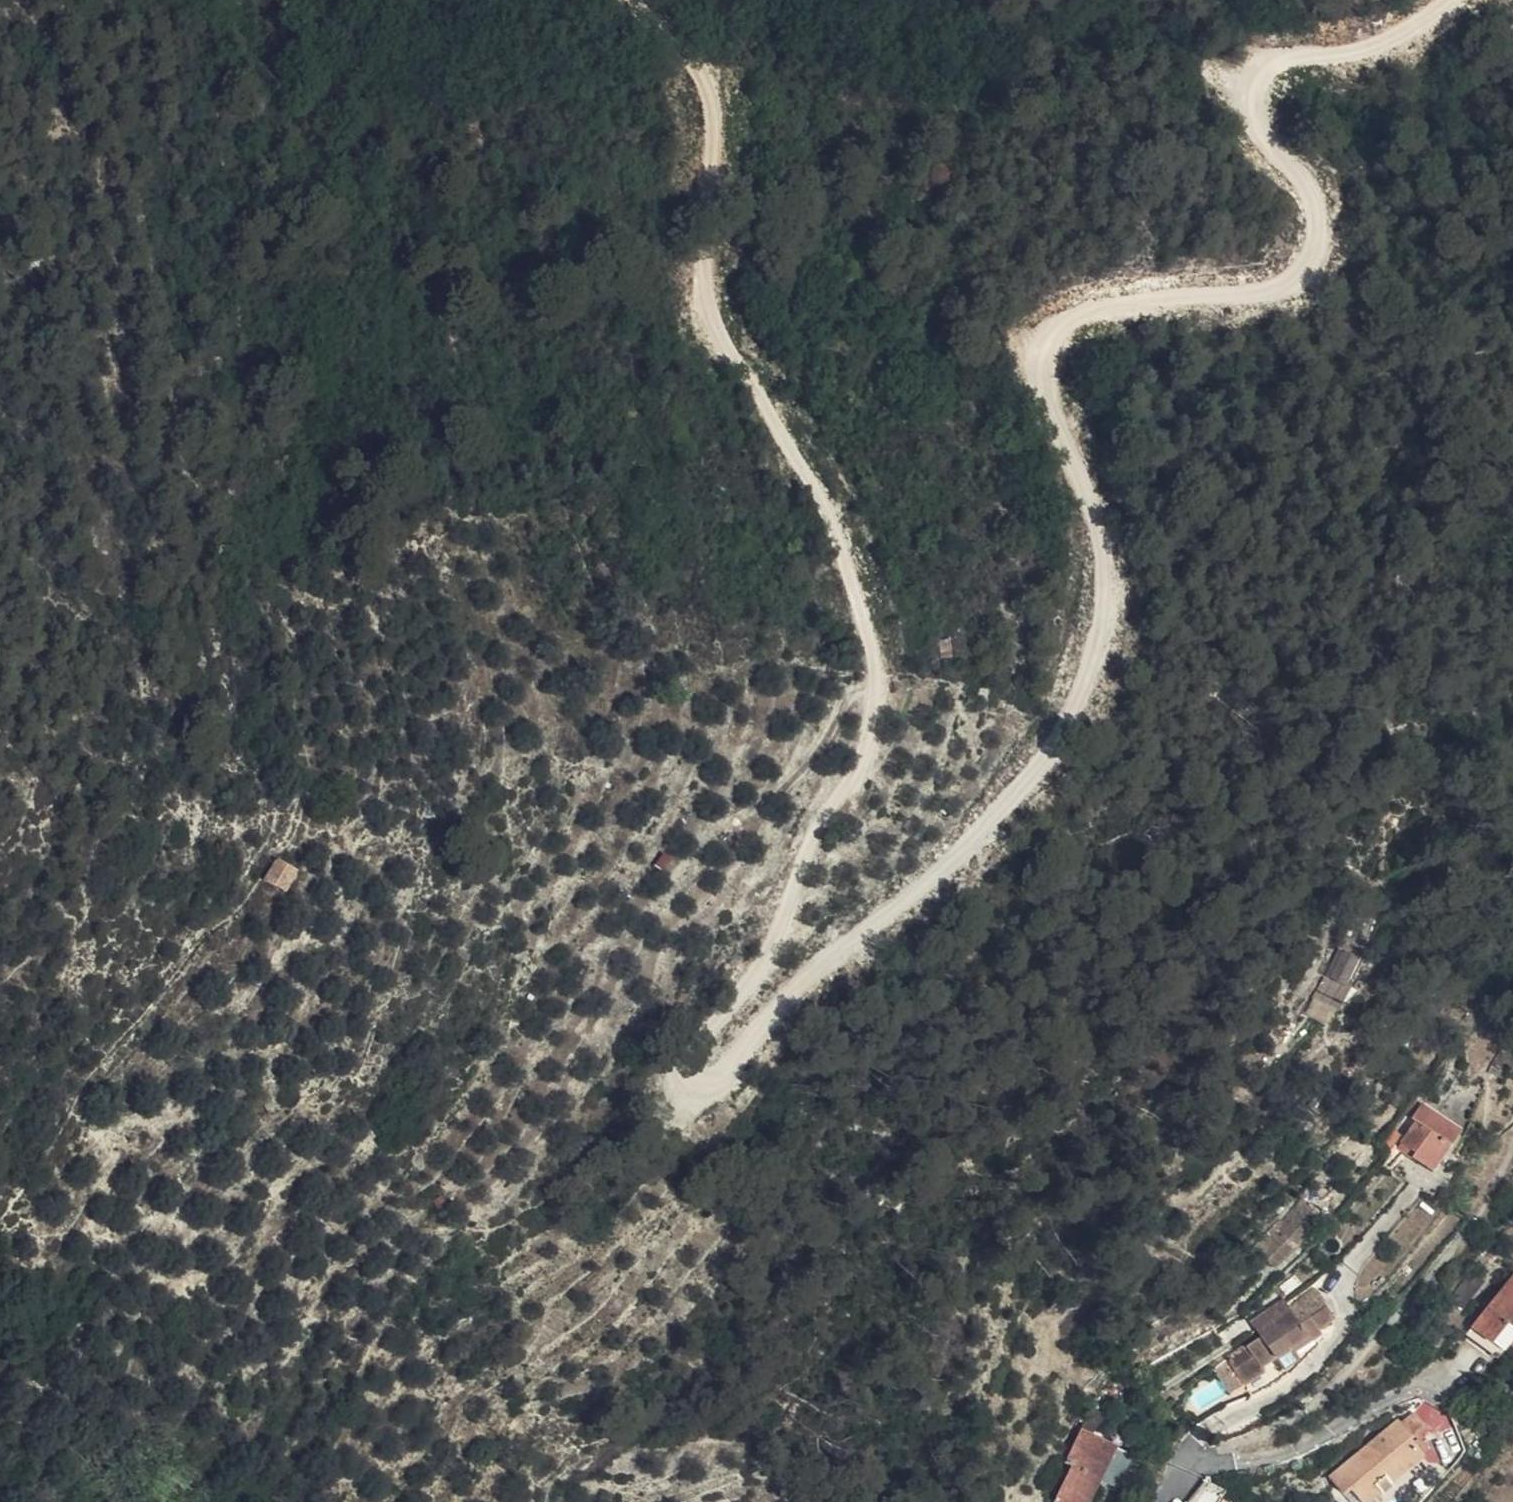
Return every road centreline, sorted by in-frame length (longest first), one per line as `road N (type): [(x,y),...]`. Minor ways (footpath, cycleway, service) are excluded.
road 1 (track): [(1455,0),(1375,49),(1274,51),(1249,63),(1244,76),(1252,99),(1319,219),(1319,246),(1295,277),(1272,289),(1117,307),(1057,326),(1041,346),(1043,383),(1086,479),(1101,550),(1102,636),(1056,734),(972,839),(835,956),(710,1092),(689,1088),(687,1063),(757,969),(817,831),(855,773),(876,681),(827,516),(789,441),(707,319),(714,98),(683,48),(624,0)]
road 2 (track): [(1198,1465),(1252,1466),(1312,1447),(1405,1393)]

